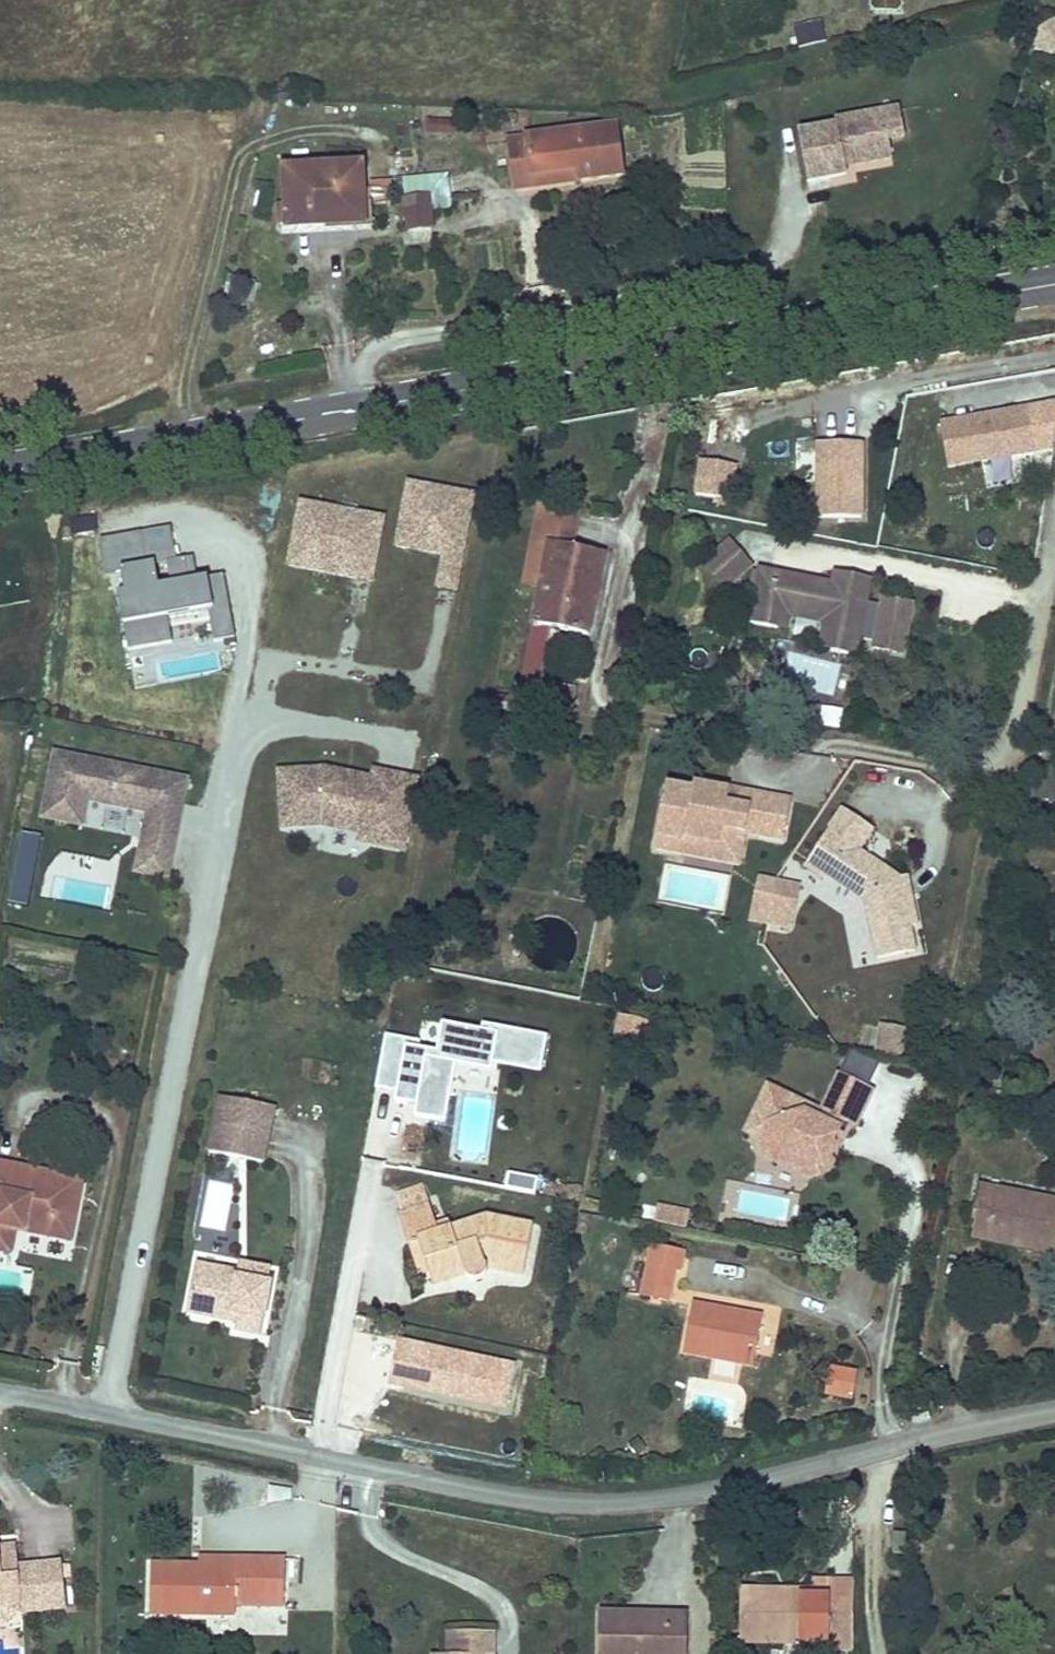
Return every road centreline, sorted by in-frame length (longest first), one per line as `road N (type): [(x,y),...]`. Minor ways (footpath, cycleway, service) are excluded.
road 1 (residential): [(0,1389),(511,1496),(603,1506),(712,1490),(1054,1410)]
road 2 (secondary): [(0,474),(1054,285)]

